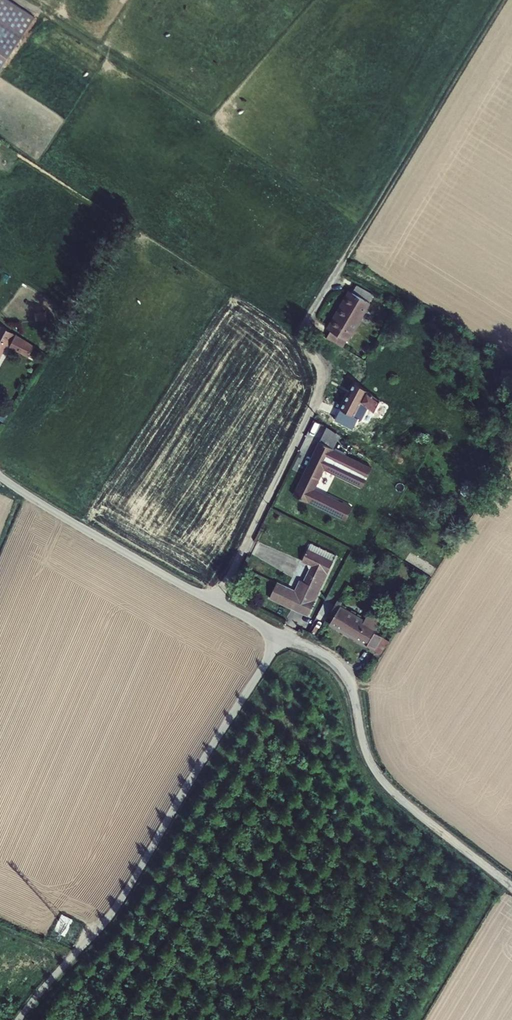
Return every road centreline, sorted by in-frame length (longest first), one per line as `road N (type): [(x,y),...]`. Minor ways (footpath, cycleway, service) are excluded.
road 1 (unclassified): [(283,638),(119,904),(20,1019)]
road 2 (residential): [(216,602),(333,367),(310,322),(335,283)]
road 3 (residential): [(283,638),(345,676),(366,754),(387,789),(511,890)]
road 4 (track): [(503,0),(335,283)]
road 5 (unclassified): [(0,476),(216,602)]

